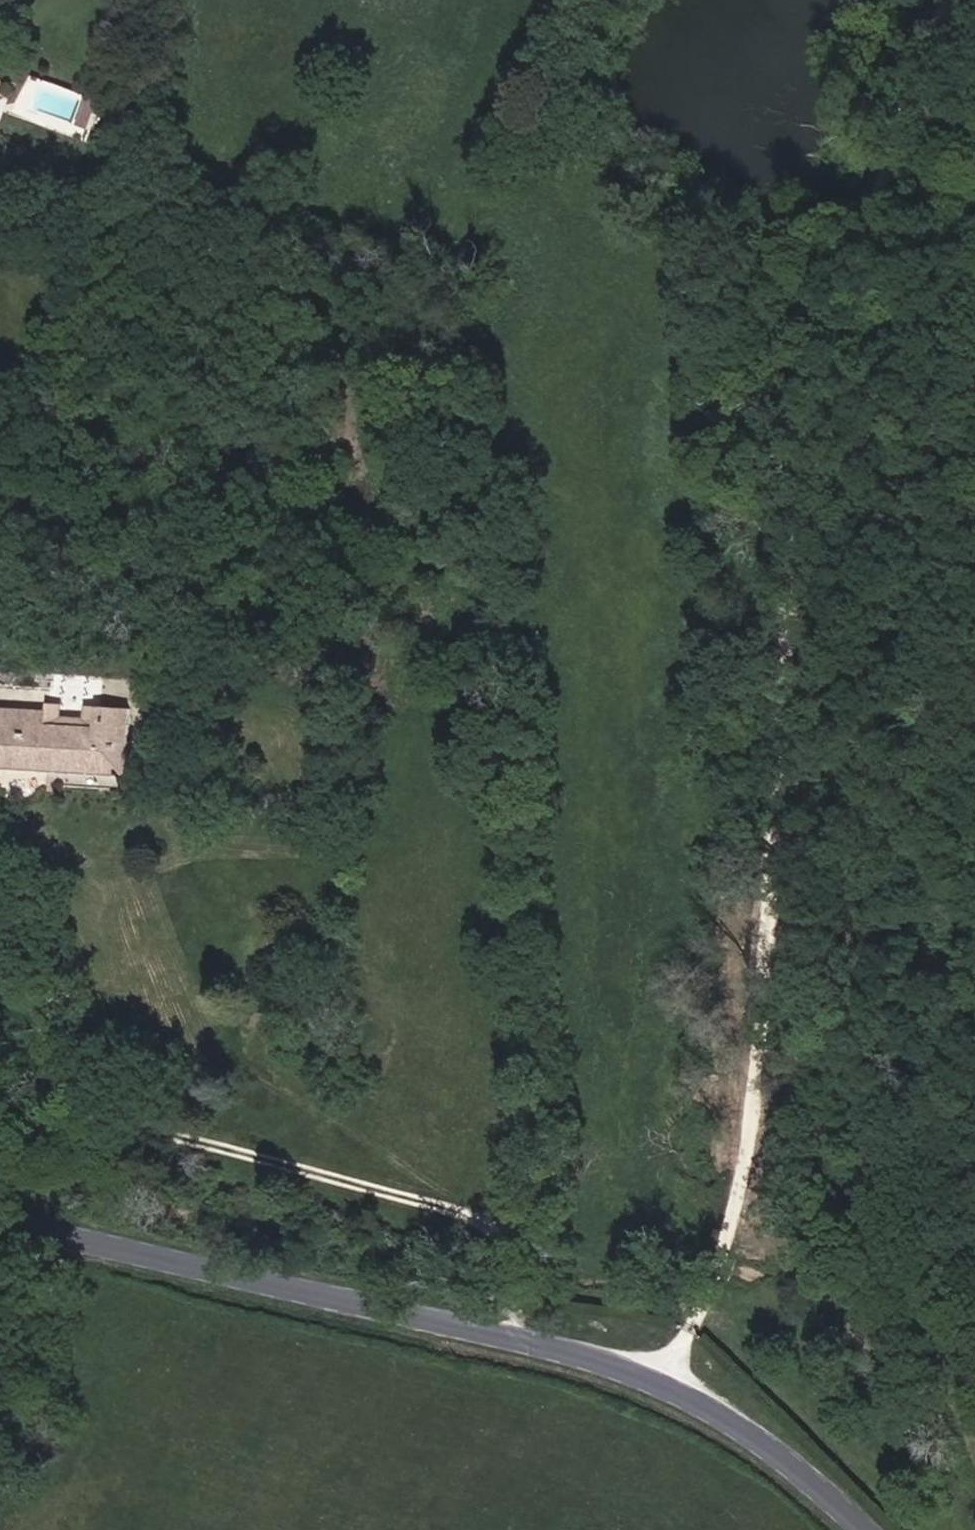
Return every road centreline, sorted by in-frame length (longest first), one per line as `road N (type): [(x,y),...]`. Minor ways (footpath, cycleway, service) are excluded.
road 1 (track): [(967,0),(897,164),(851,303),(797,651),(753,1195),(675,1389)]
road 2 (tertiary): [(0,1221),(533,1342),(675,1389),(795,1472),(849,1529)]

